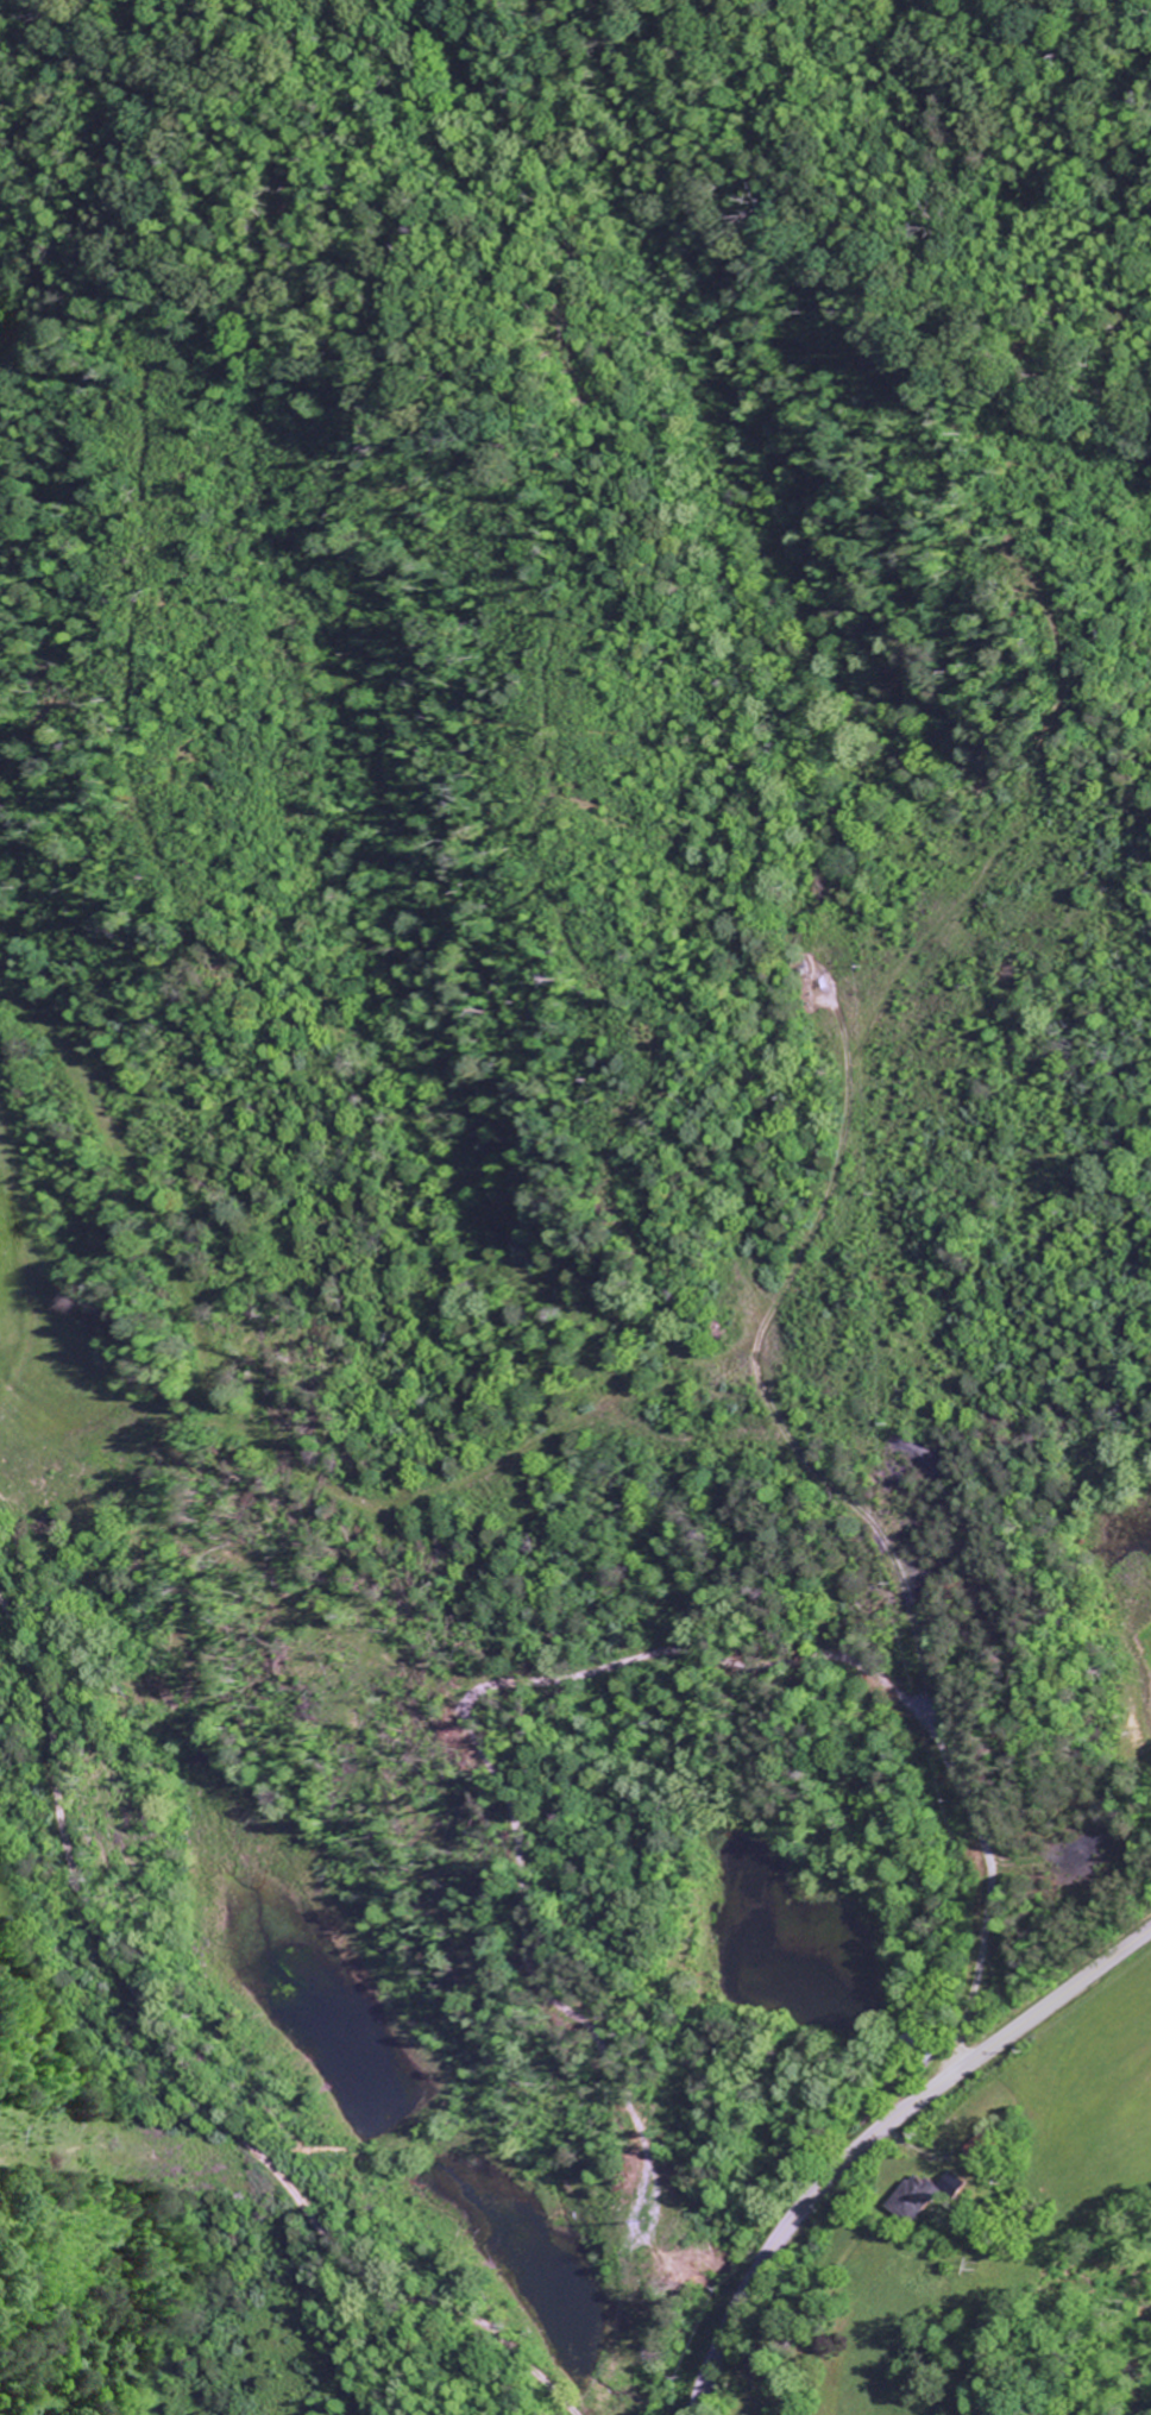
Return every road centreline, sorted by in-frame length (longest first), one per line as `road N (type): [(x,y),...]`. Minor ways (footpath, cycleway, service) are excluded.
road 1 (secondary): [(697,2414),(736,2314),(819,2191),(927,2095),(1150,1929)]

